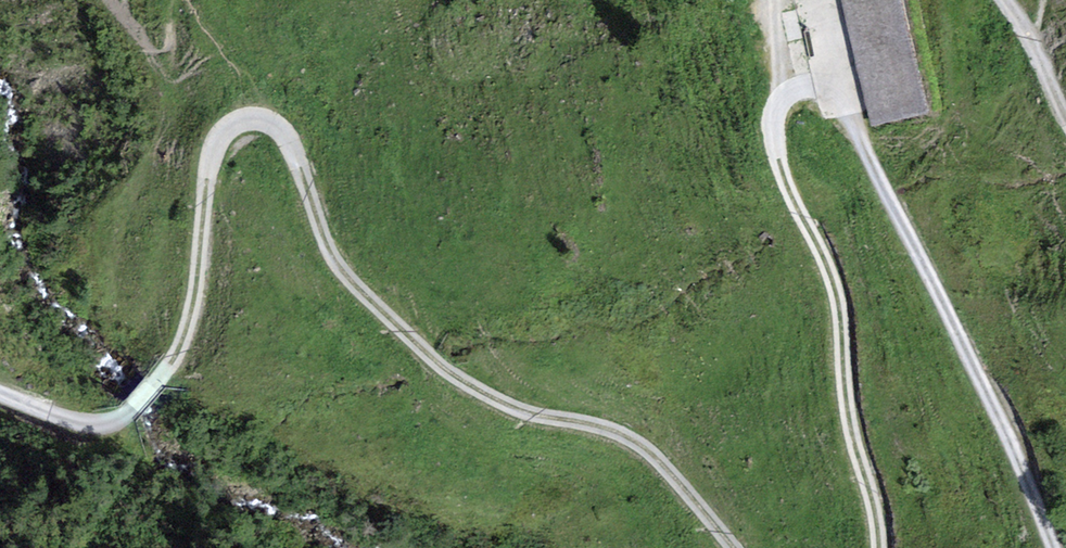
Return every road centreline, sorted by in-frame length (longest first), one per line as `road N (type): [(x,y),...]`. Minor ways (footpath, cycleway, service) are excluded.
road 1 (track): [(1065,541),(1042,468),(875,149),(847,104),(824,89),(795,87),(777,108),(773,129),(785,179),(840,305),(850,412),(878,547)]
road 2 (track): [(733,547),(648,450),(604,426),(508,407),(424,352),(342,269),(310,202),(299,152),(280,125)]
road 3 (track): [(280,125),(237,125),(221,139),(202,339),(112,450),(0,405)]
road 4 (track): [(1065,113),(1006,0)]

